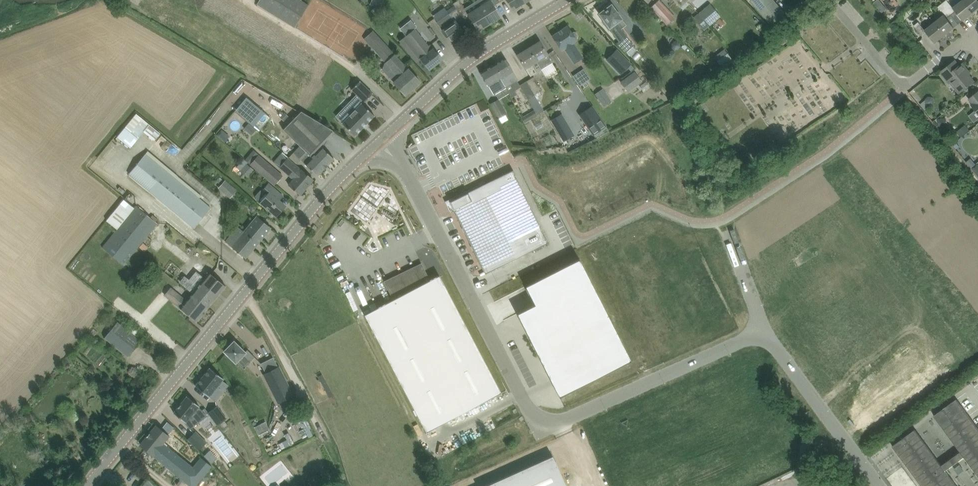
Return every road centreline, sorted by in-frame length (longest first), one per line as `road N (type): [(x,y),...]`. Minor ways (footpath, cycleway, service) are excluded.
road 1 (unclassified): [(764,331),(587,413),(545,418),(527,405),(399,158),(379,140)]
road 2 (secondary): [(88,485),(379,140)]
road 3 (secondary): [(379,140),(474,58),(566,0)]
road 4 (unclassified): [(879,485),(764,331)]
road 5 (unclassified): [(764,331),(724,217)]

